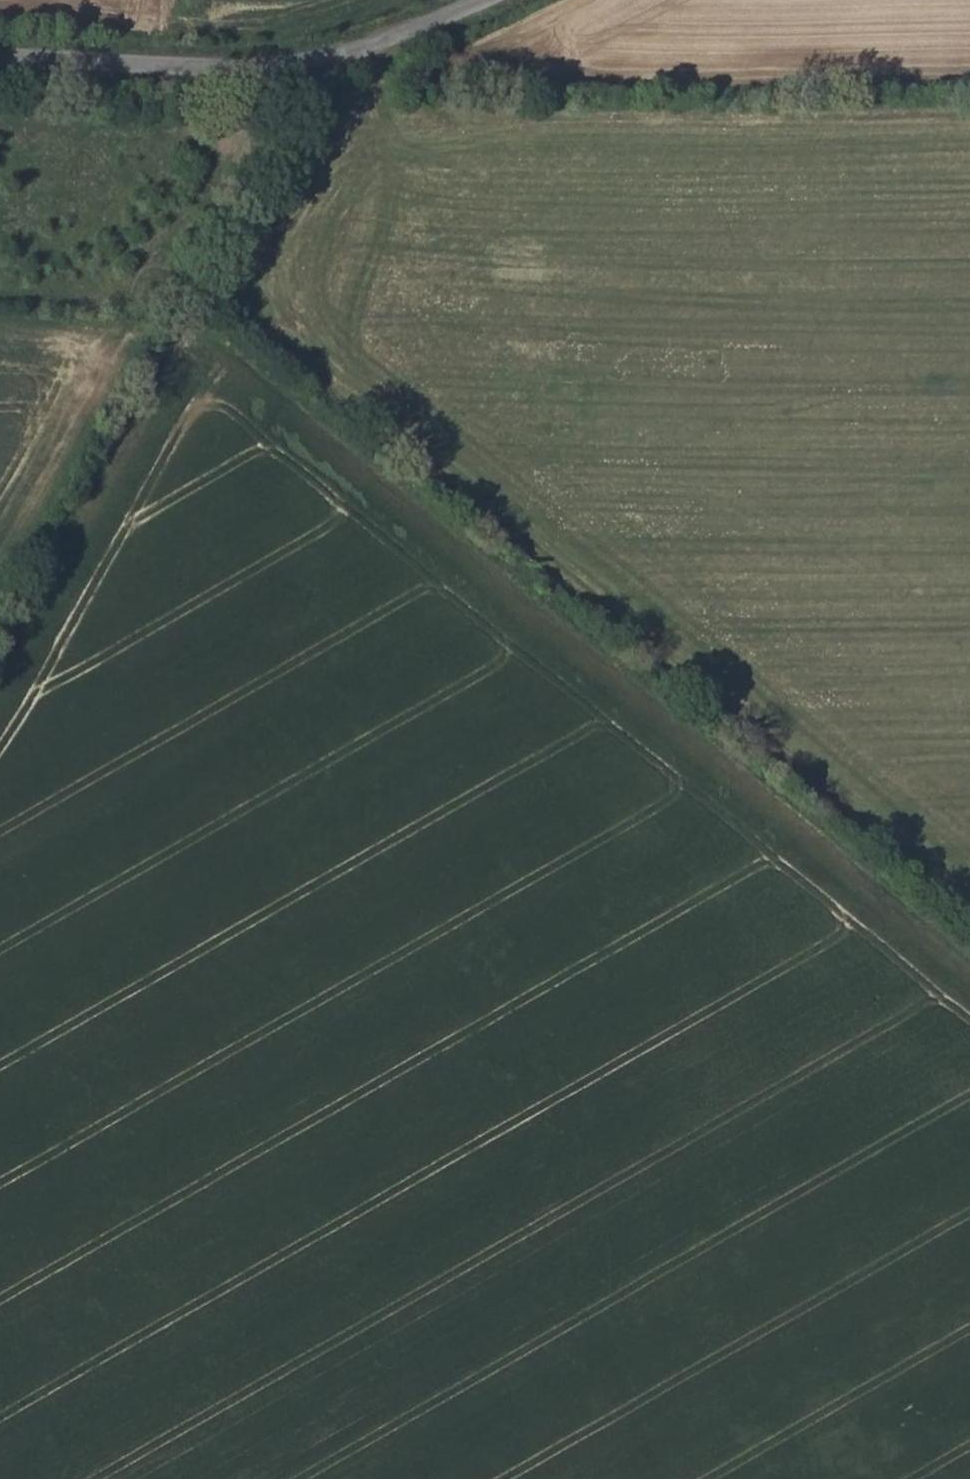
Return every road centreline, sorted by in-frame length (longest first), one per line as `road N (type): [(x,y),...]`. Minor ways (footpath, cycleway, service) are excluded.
road 1 (unclassified): [(0,58),(277,68),(386,47),(486,0)]

